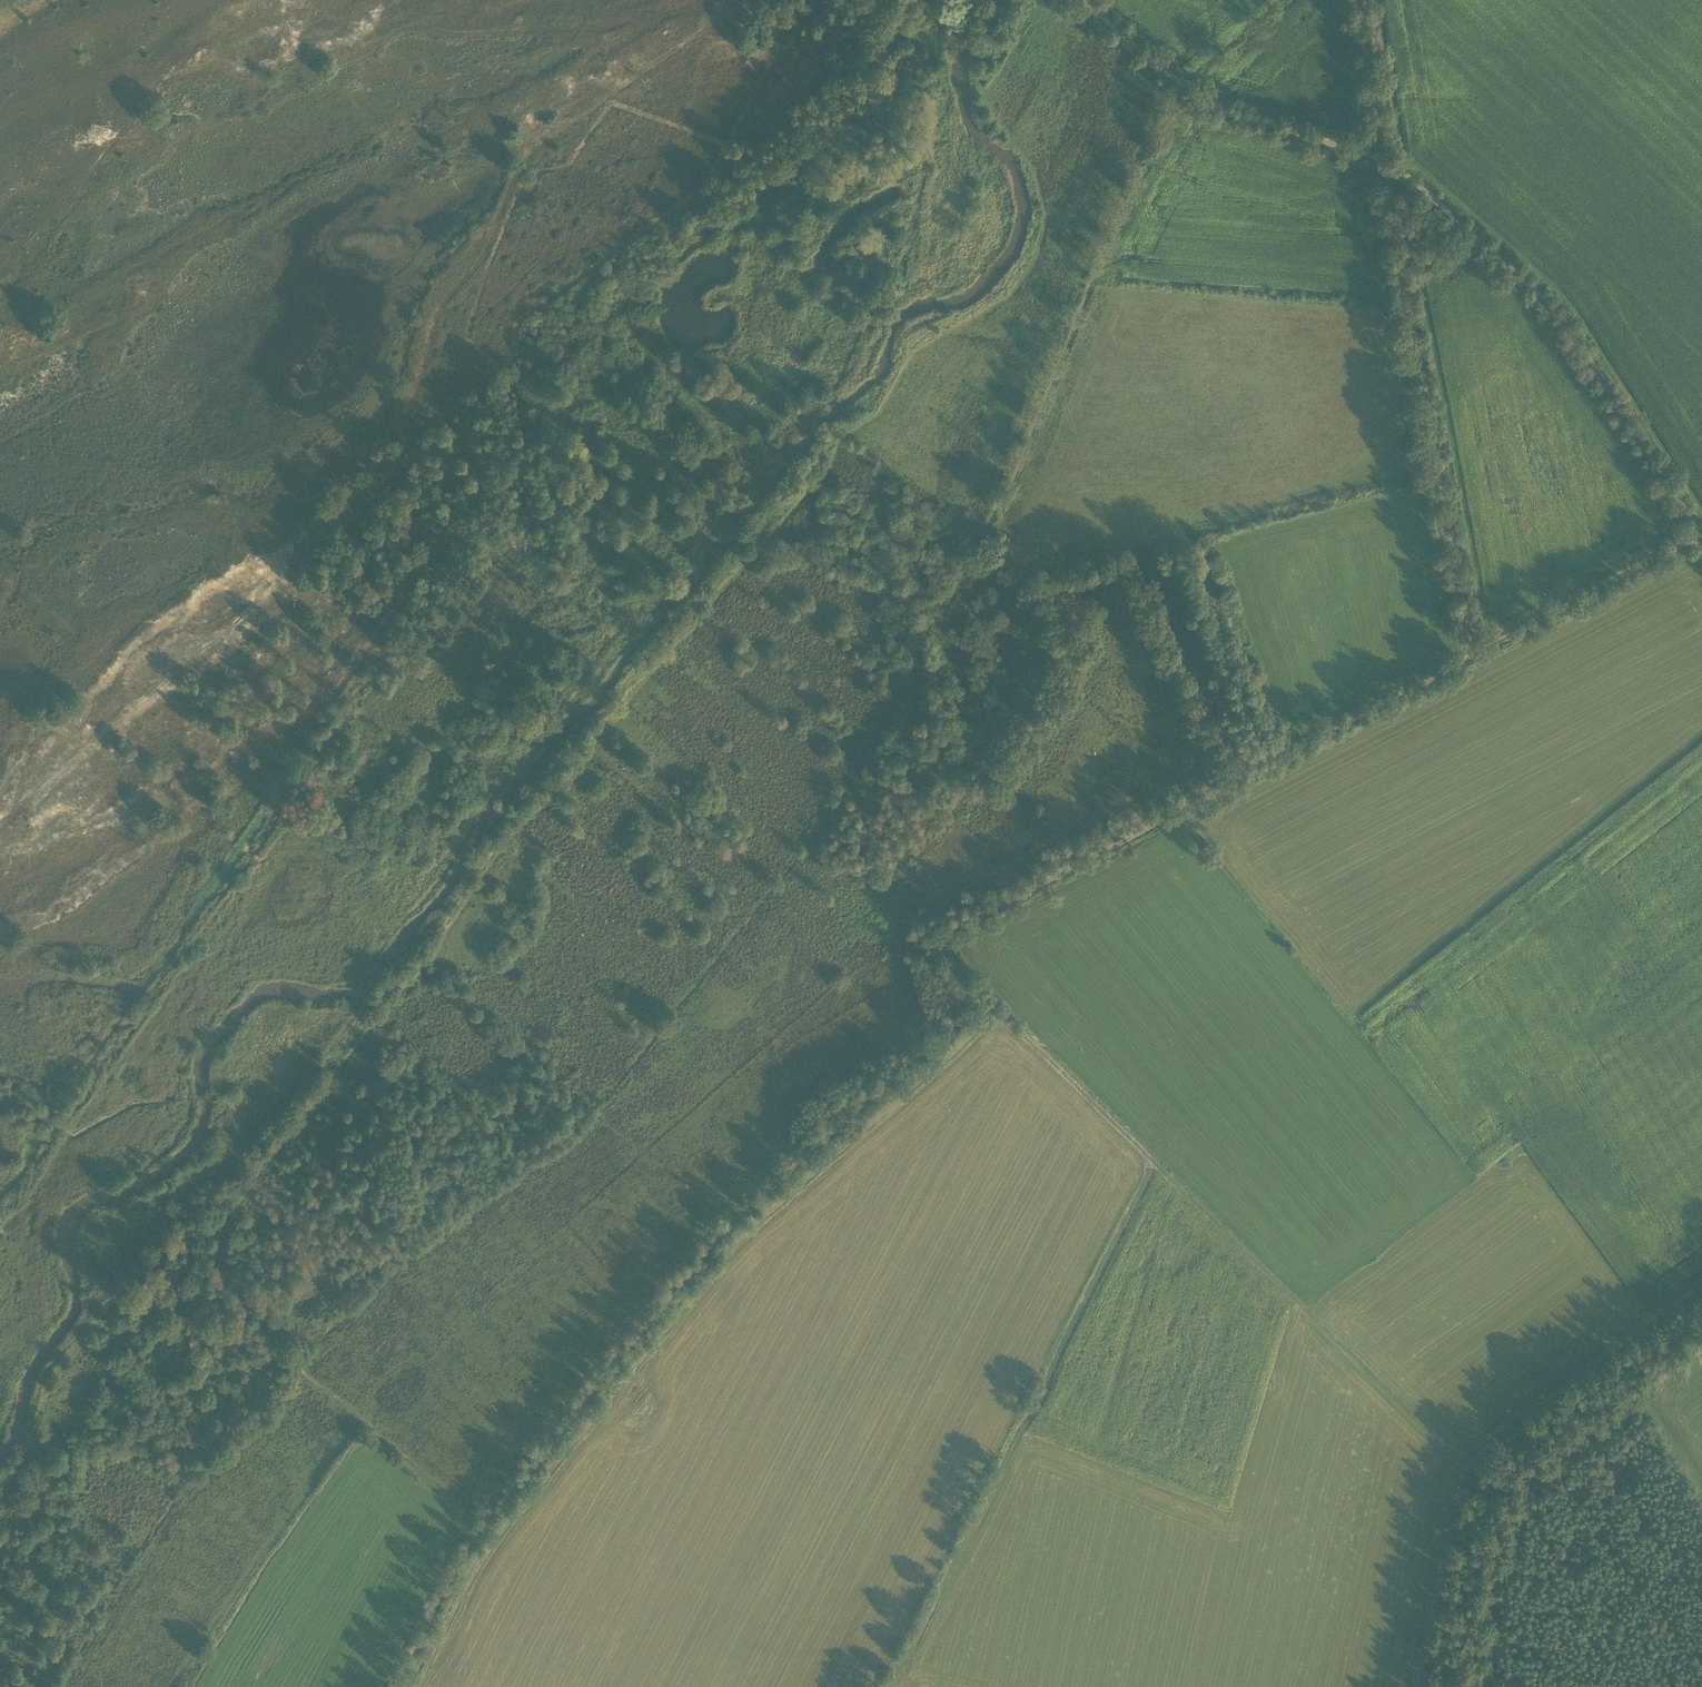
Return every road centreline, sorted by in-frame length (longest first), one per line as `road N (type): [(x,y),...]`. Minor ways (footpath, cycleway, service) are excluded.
road 1 (unclassified): [(1701,542),(1562,318),(1414,179),(1358,150),(1223,109),(1184,86),(1086,0)]
road 2 (track): [(481,1530),(745,1211),(984,999)]
road 3 (track): [(984,999),(950,951),(952,934),(1473,656)]
road 4 (track): [(1153,1164),(891,1685)]
road 5 (unclassified): [(1701,1283),(1461,1459),(1415,1686)]
road 6 (track): [(1473,656),(1382,160)]
road 7 (track): [(1153,1164),(1461,1459)]
road 8 (track): [(1473,656),(1699,538)]
road 9 (track): [(984,999),(1153,1164)]
road 10 (track): [(393,1686),(481,1530)]
road 11 (track): [(1359,0),(1382,160)]

